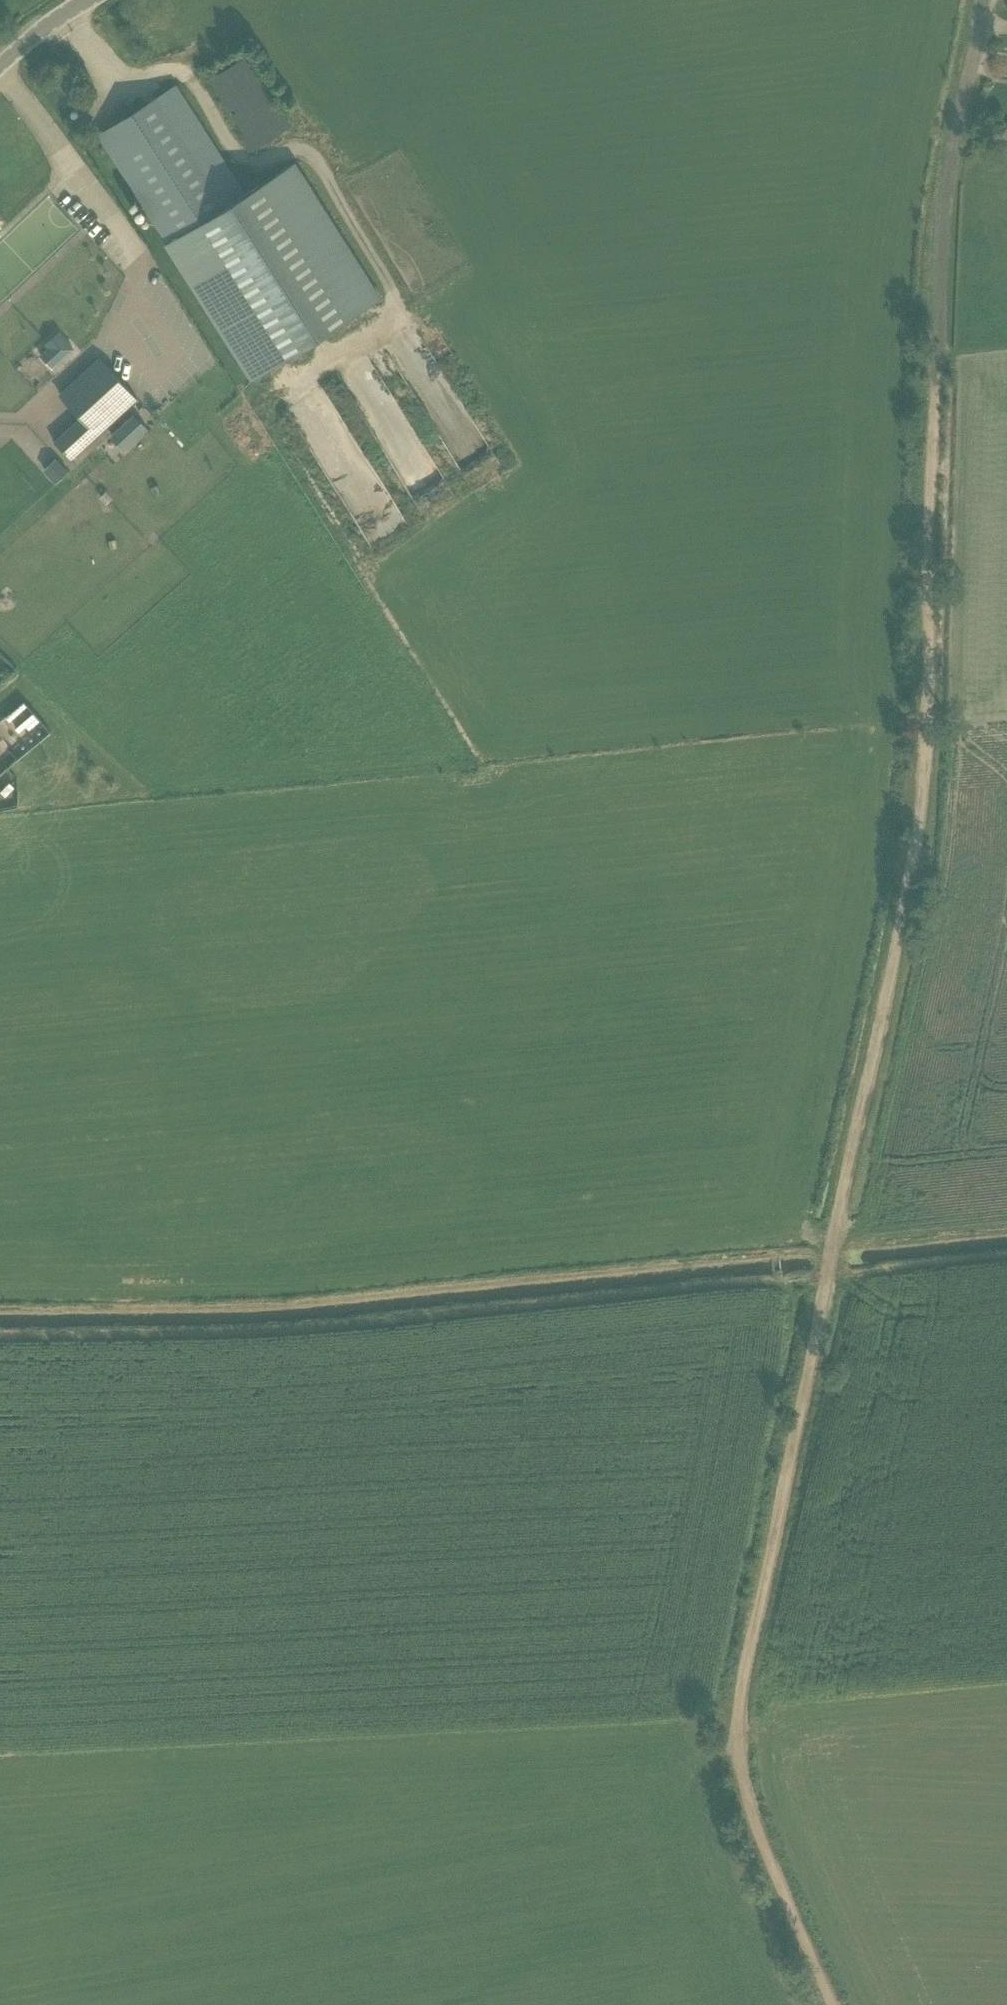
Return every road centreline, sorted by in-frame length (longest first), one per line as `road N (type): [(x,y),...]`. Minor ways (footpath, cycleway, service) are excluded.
road 1 (track): [(993,0),(969,113),(935,467),(920,819),(900,970),(840,1221),(740,1764),(833,2004)]

